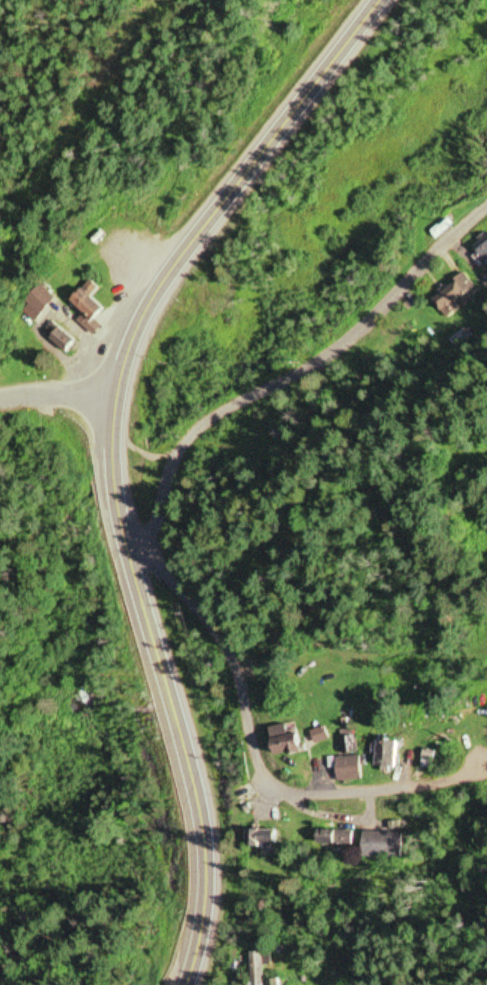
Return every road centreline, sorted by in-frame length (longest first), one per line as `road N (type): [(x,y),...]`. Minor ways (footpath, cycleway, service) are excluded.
road 1 (secondary): [(190,984),(210,885),(205,820),(119,512),(113,406),(148,310),(378,0)]
road 2 (residential): [(486,213),(370,318),(186,445),(133,570)]
road 3 (residential): [(148,544),(236,661),(266,776),(294,792),(406,784)]

